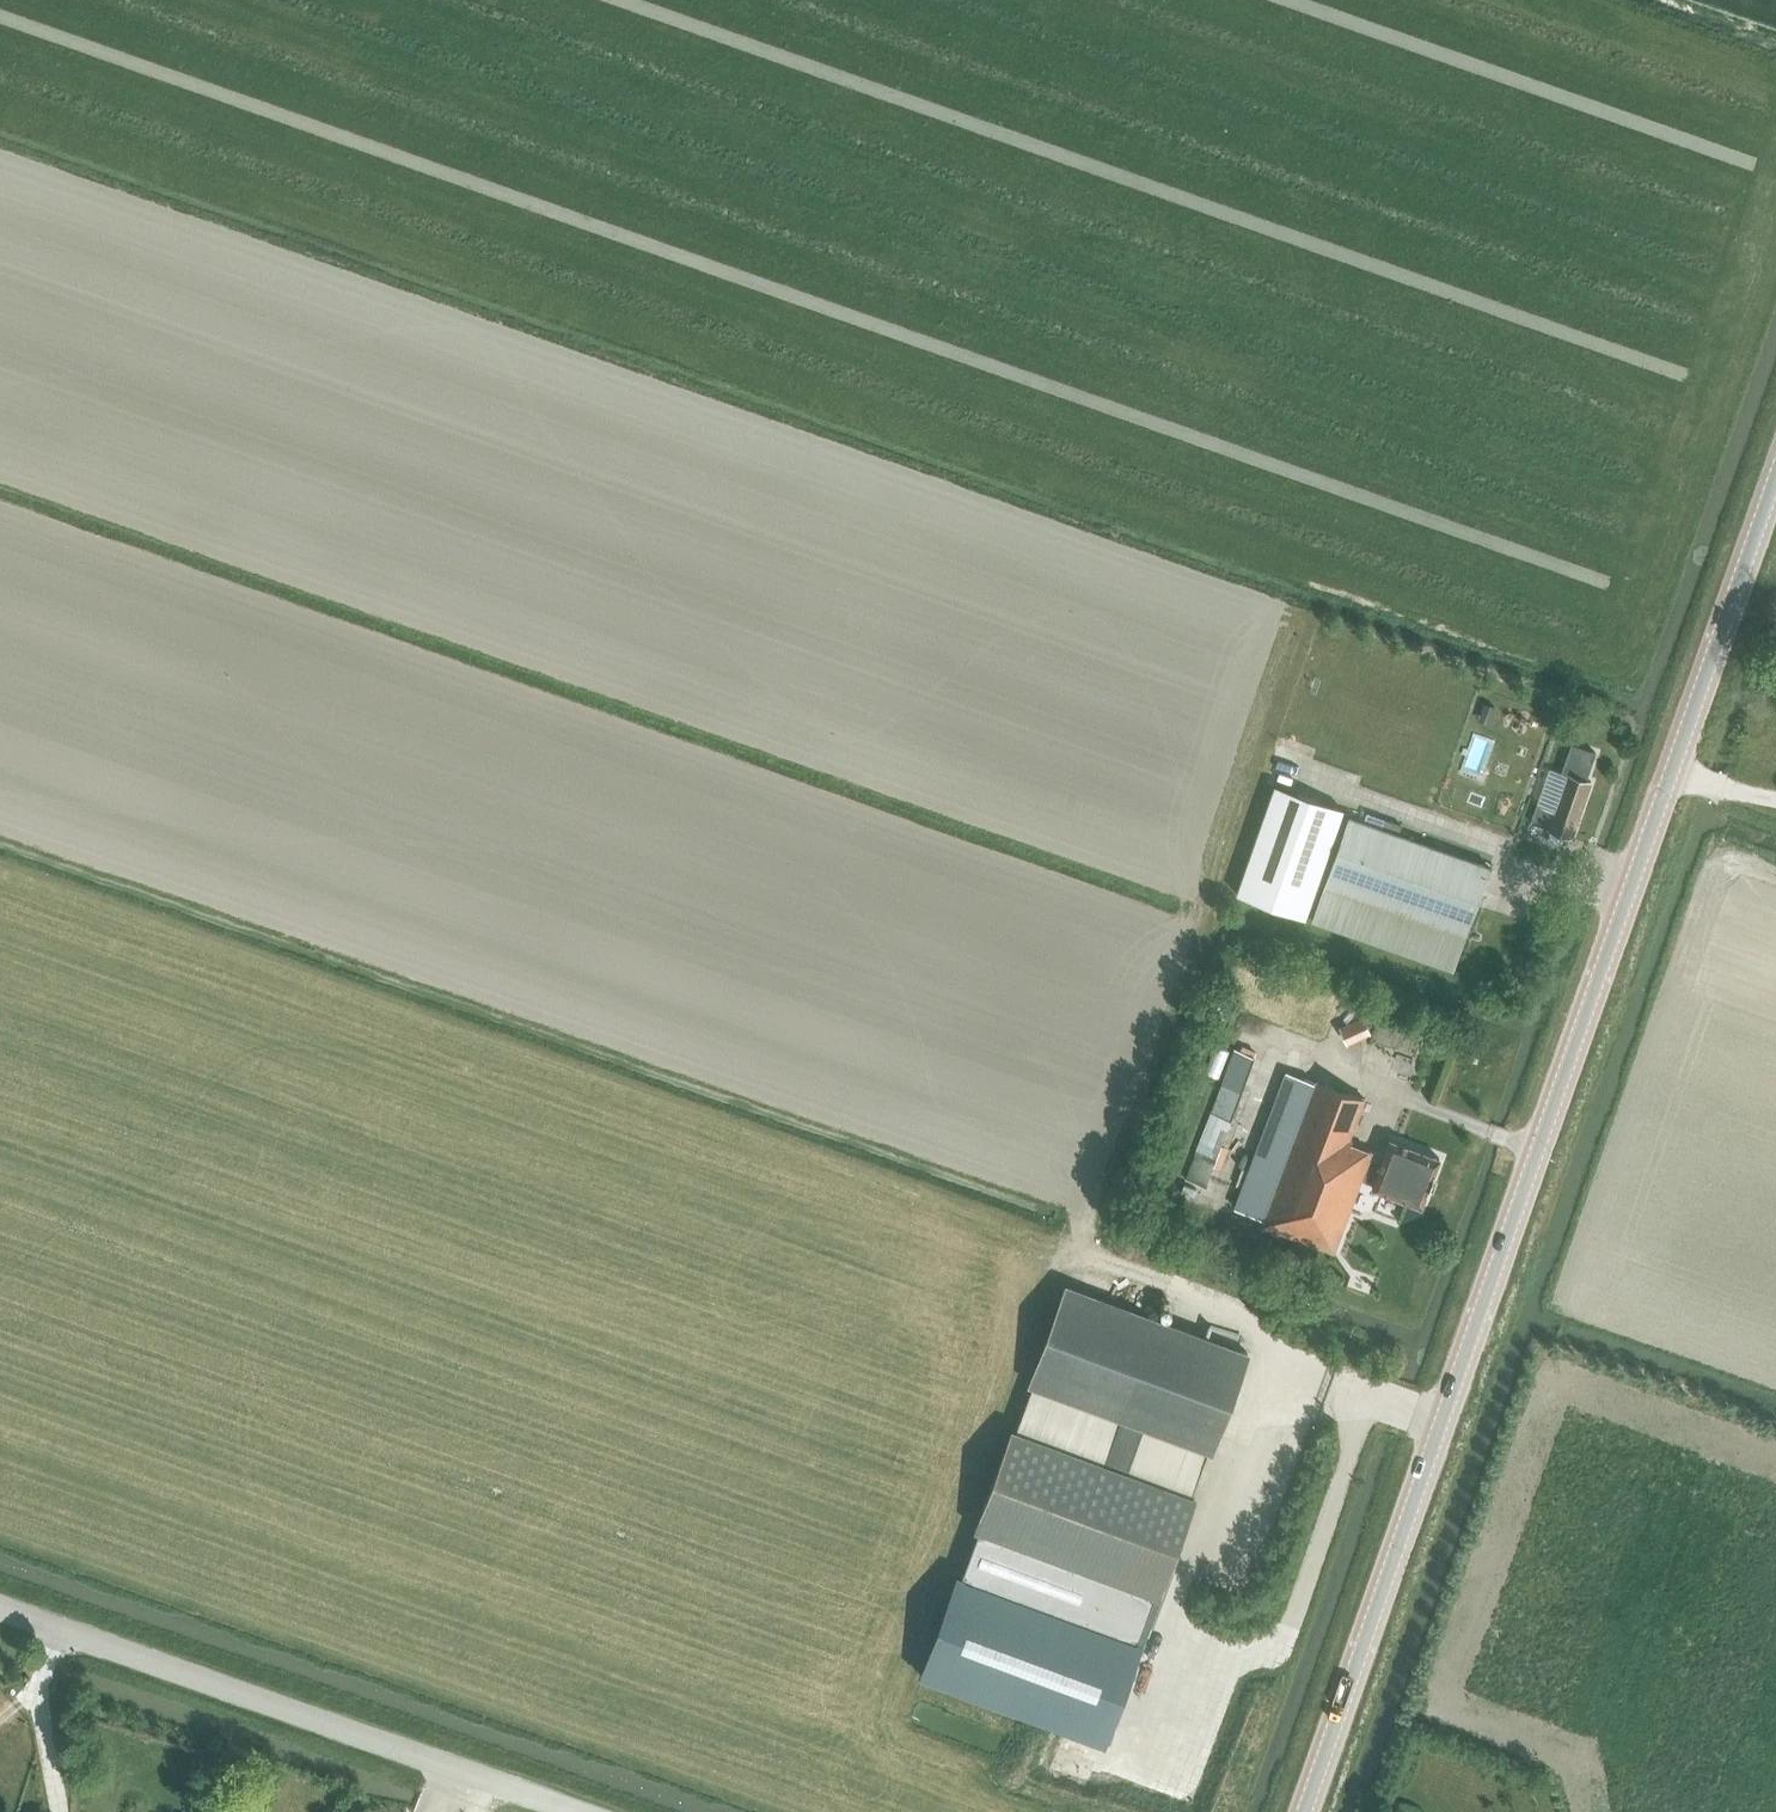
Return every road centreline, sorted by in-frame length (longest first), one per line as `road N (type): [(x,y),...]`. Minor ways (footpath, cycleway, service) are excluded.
road 1 (tertiary): [(1307,1811),(1775,496)]
road 2 (unclassified): [(562,1811),(0,1618)]

